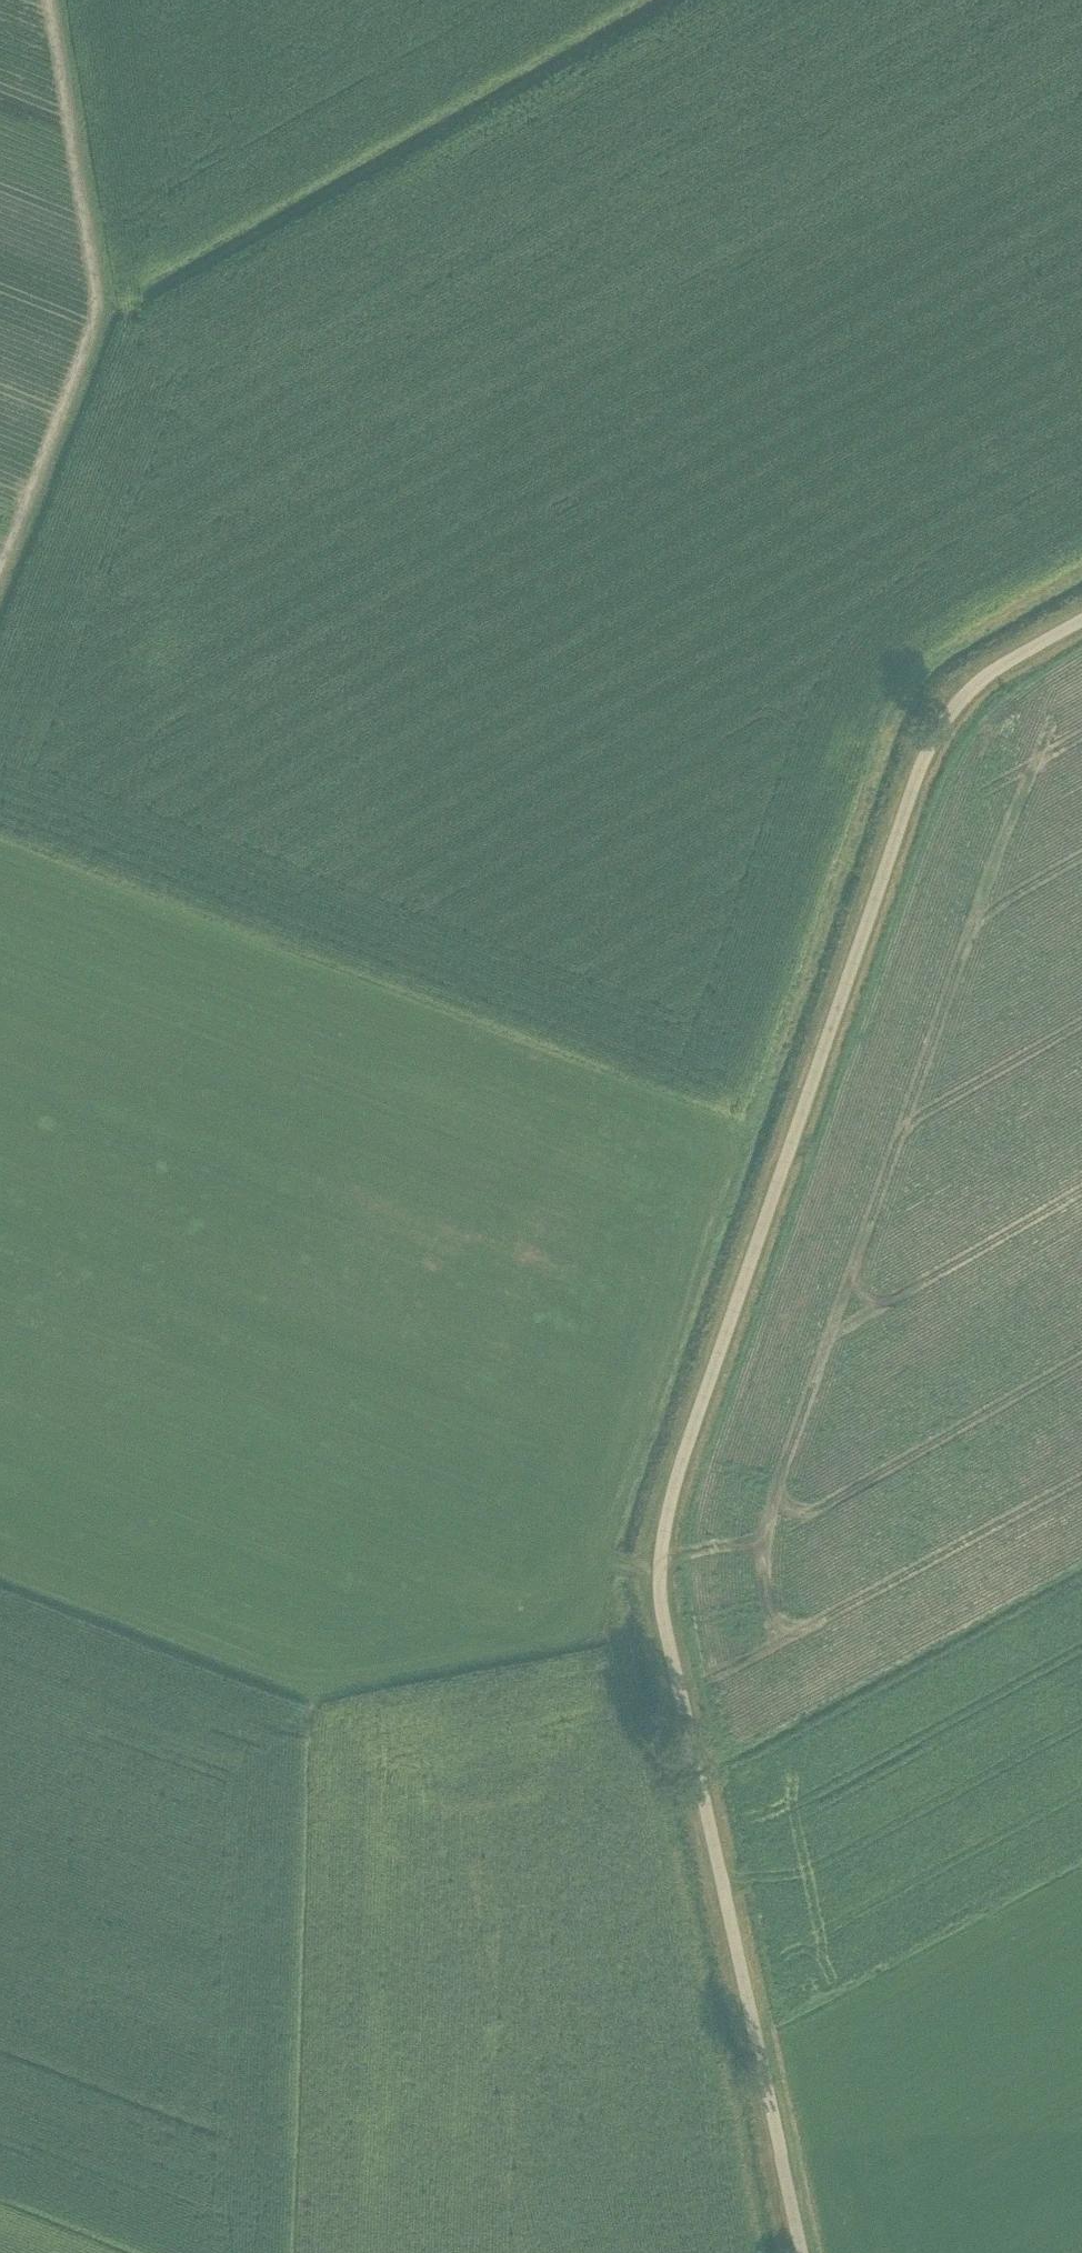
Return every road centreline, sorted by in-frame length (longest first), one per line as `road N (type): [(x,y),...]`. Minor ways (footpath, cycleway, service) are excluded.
road 1 (unclassified): [(1081,601),(984,663),(947,715),(711,1378),(667,1556),(806,2252)]

